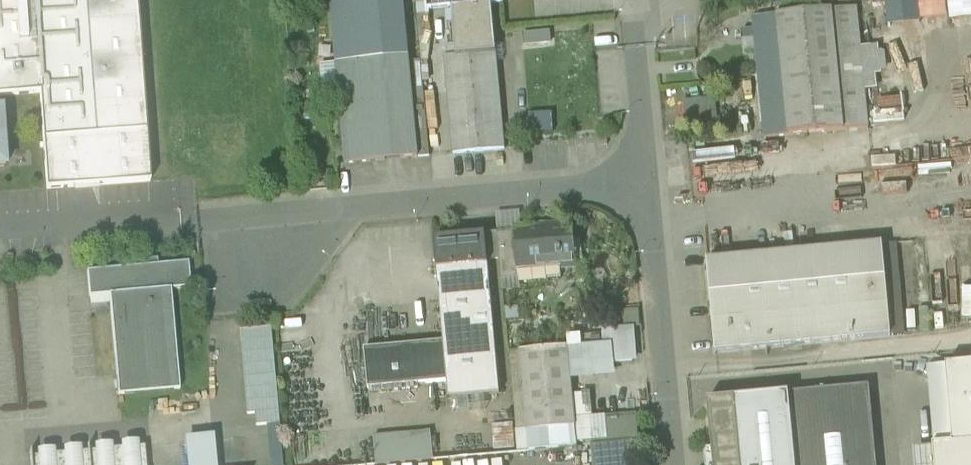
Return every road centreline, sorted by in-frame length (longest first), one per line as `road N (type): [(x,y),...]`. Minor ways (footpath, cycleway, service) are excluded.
road 1 (residential): [(646,179),(247,219)]
road 2 (residential): [(673,464),(646,179)]
road 3 (residential): [(646,179),(635,43)]

